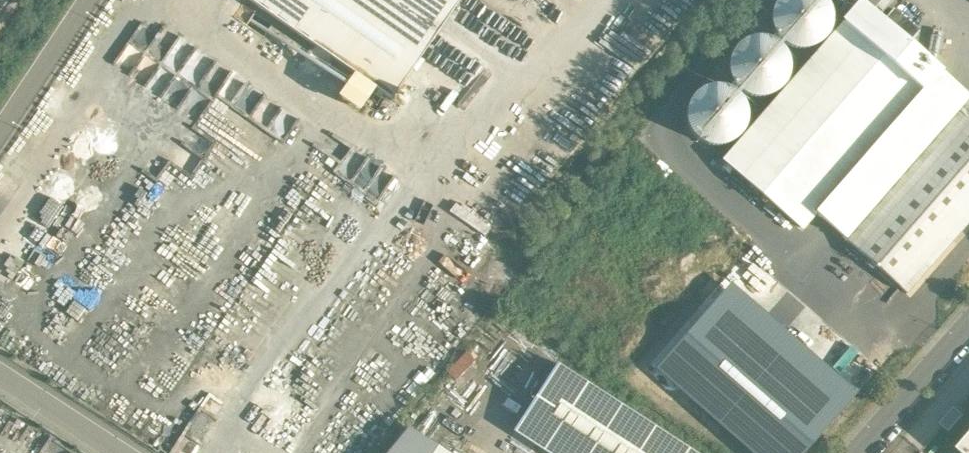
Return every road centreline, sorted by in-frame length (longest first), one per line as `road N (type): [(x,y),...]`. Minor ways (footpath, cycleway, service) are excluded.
road 1 (unclassified): [(968,318),(852,452)]
road 2 (residential): [(95,0),(0,139)]
road 3 (residential): [(0,380),(117,452)]

